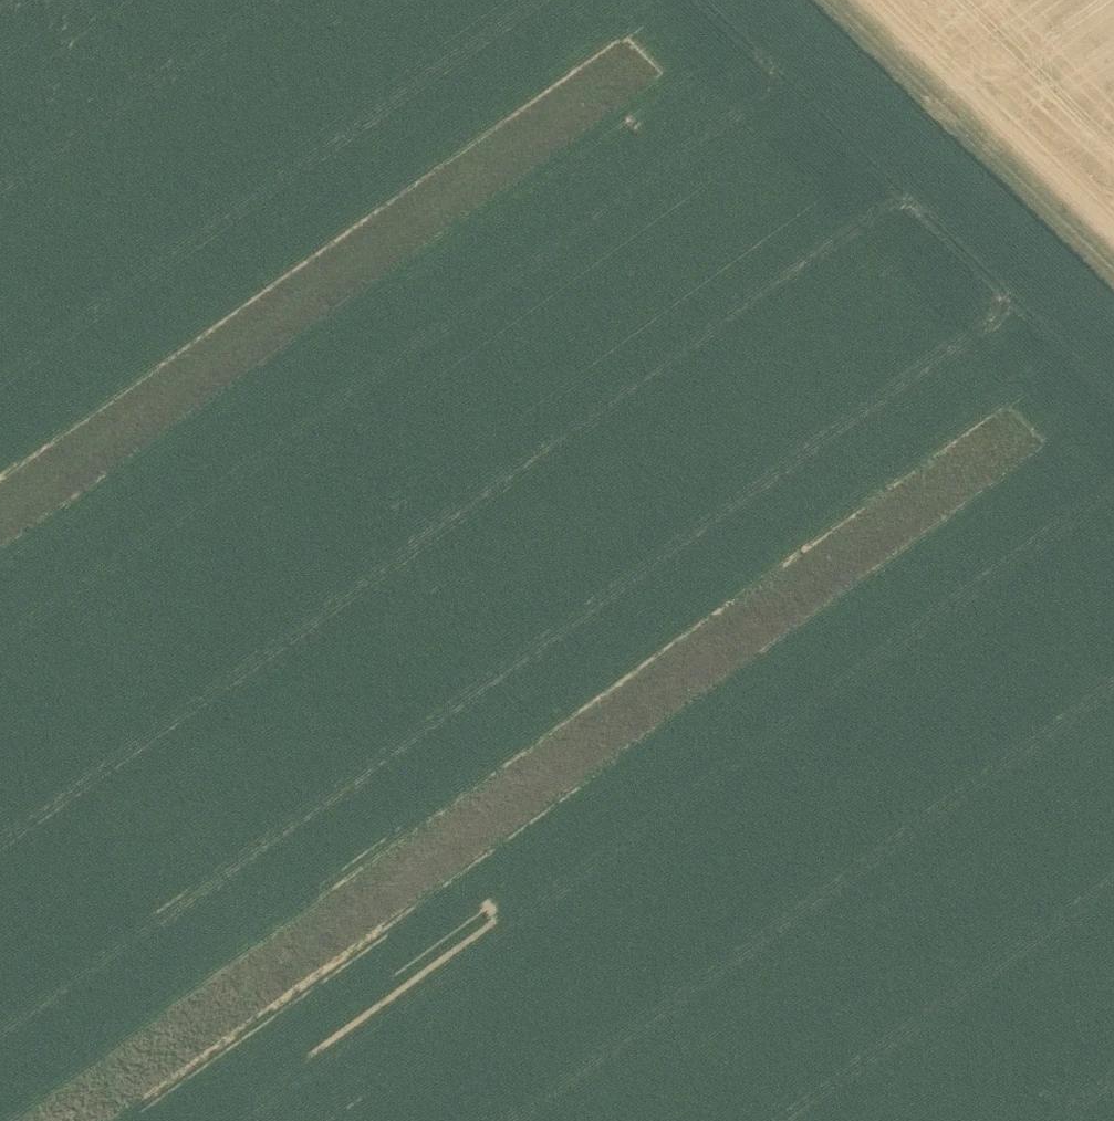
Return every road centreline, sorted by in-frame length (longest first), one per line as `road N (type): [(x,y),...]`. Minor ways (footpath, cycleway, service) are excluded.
road 1 (track): [(819,0),(1113,269)]

